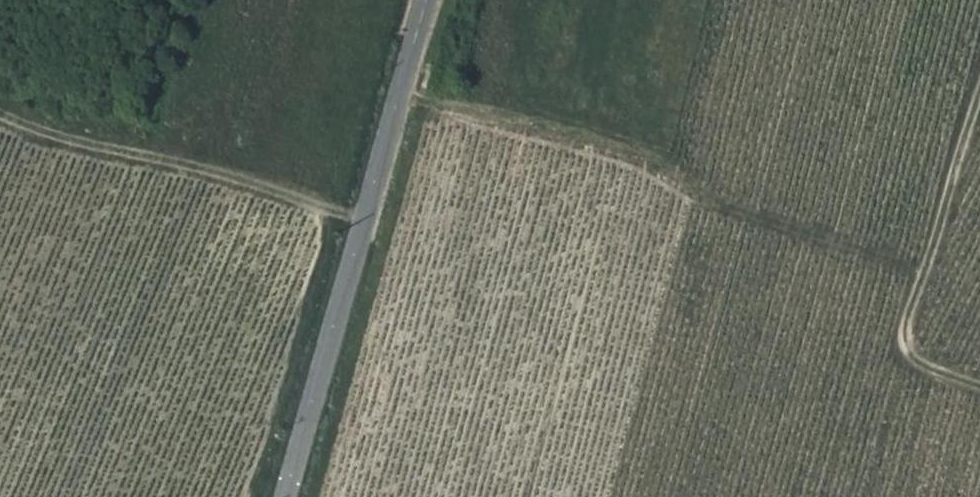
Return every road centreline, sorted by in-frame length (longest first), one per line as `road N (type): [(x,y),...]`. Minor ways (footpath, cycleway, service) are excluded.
road 1 (tertiary): [(286,496),(427,0)]

